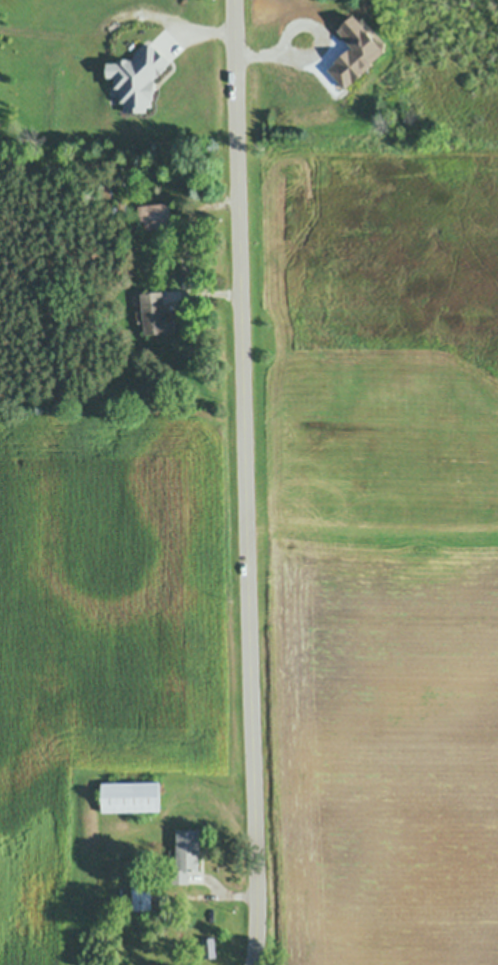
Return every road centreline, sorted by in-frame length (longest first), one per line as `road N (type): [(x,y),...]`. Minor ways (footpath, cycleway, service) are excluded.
road 1 (tertiary): [(253,964),(258,902),(236,0)]

